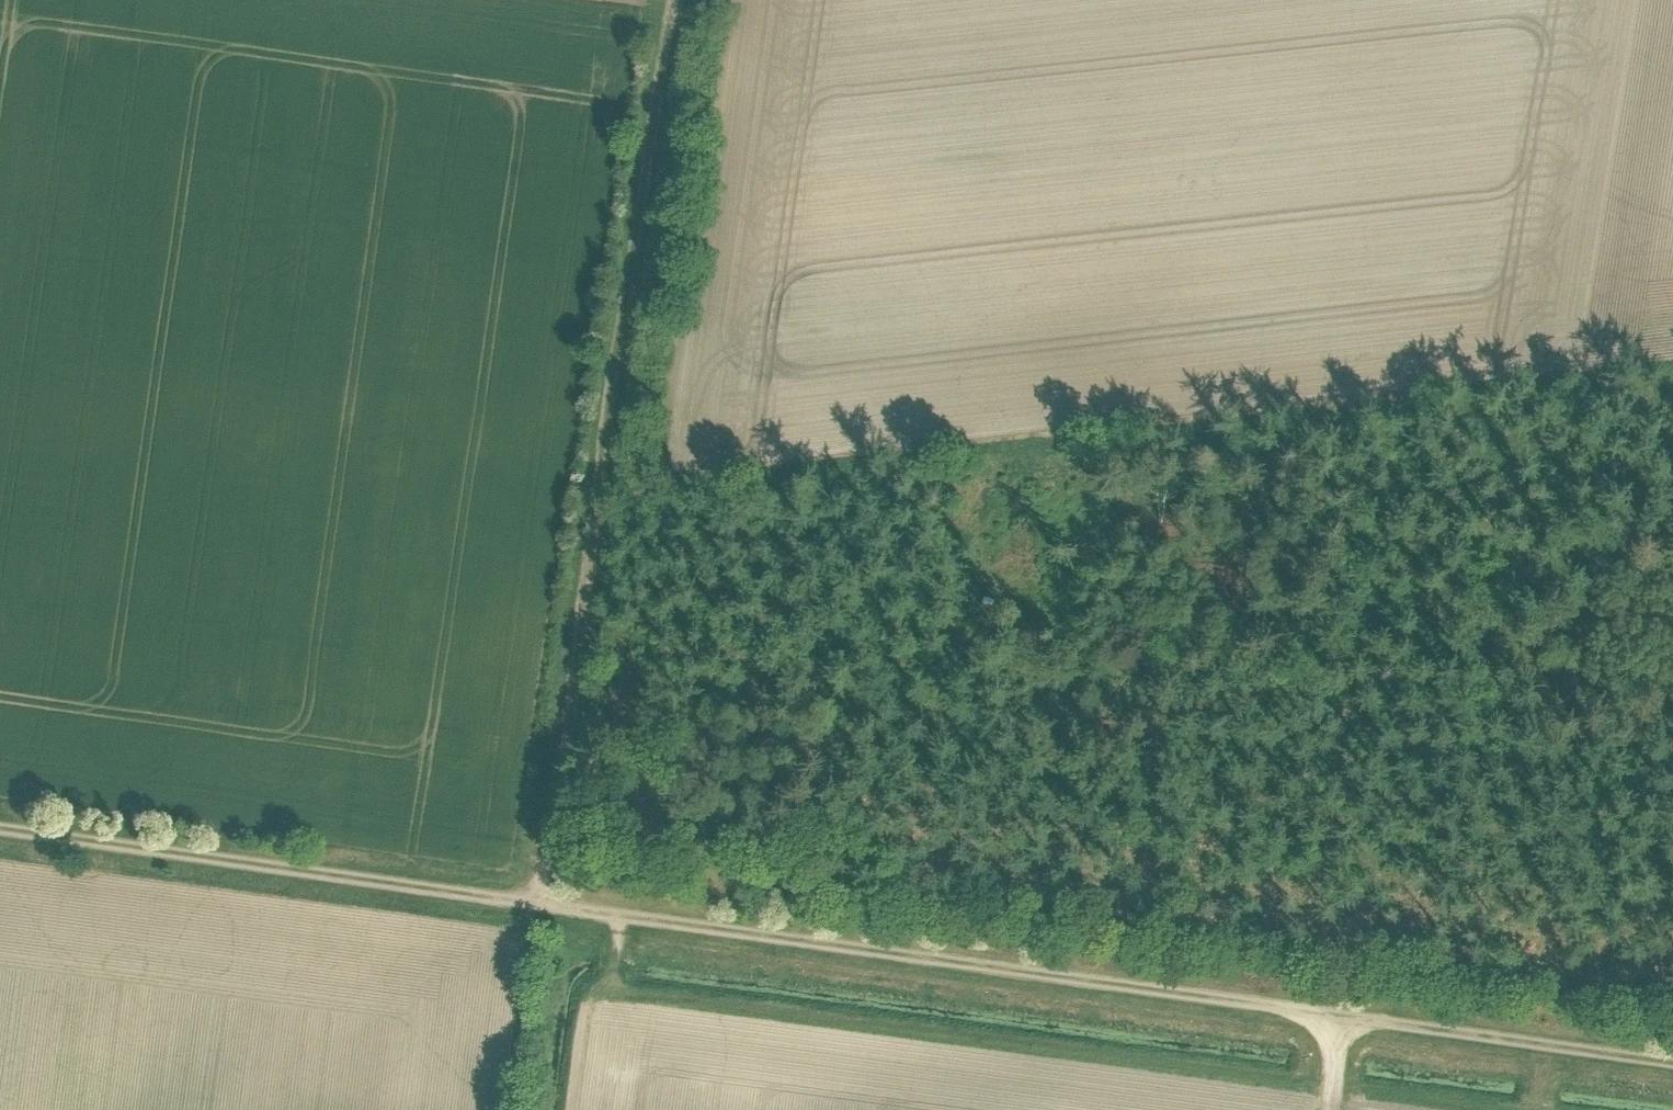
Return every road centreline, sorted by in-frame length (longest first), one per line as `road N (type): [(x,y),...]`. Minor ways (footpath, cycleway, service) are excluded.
road 1 (unclassified): [(1672,1051),(0,820)]
road 2 (track): [(541,896),(676,0)]
road 3 (track): [(624,907),(617,957),(565,983),(552,1017)]

